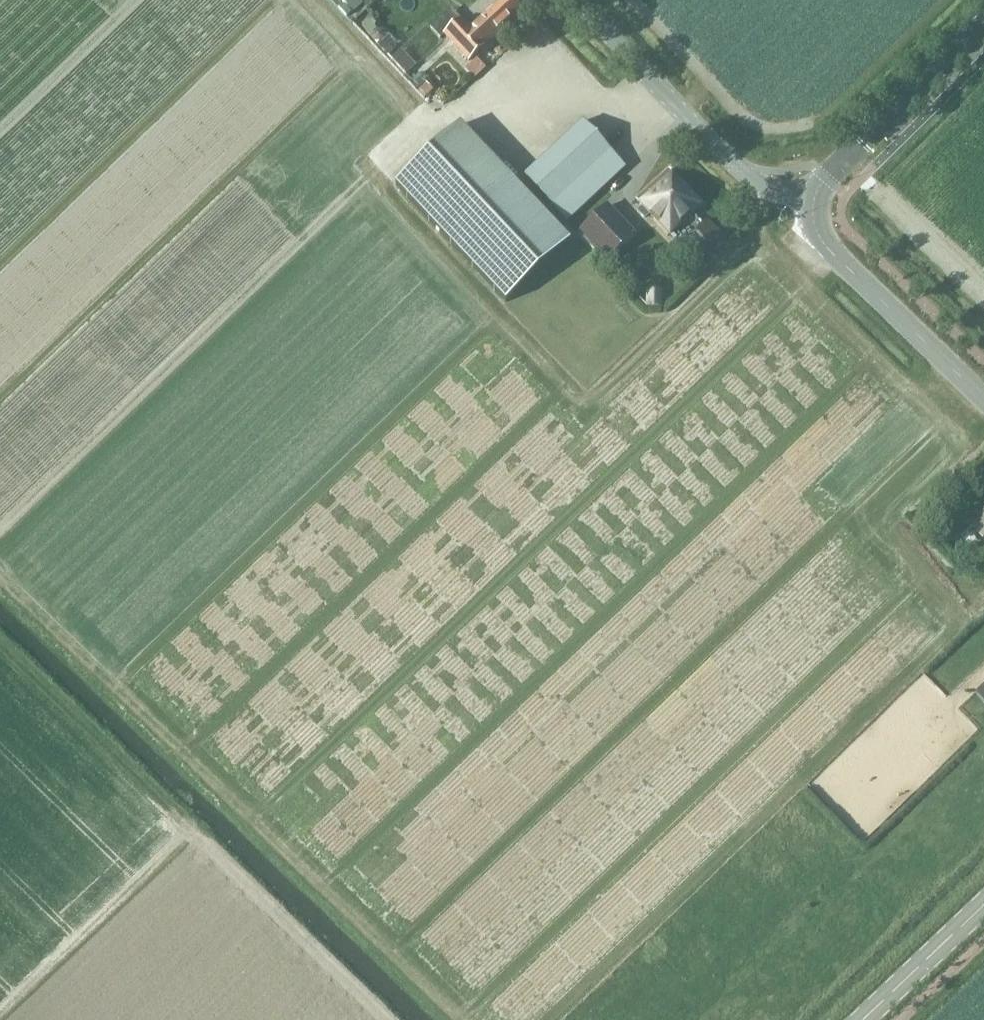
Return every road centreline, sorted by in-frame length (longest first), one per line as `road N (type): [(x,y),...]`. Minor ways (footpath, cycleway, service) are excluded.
road 1 (track): [(0,643),(388,1019)]
road 2 (tertiary): [(983,402),(823,245),(816,197)]
road 3 (unclassified): [(573,0),(741,171)]
road 4 (tertiary): [(816,197),(983,27)]
road 5 (tertiary): [(864,1019),(983,906)]

